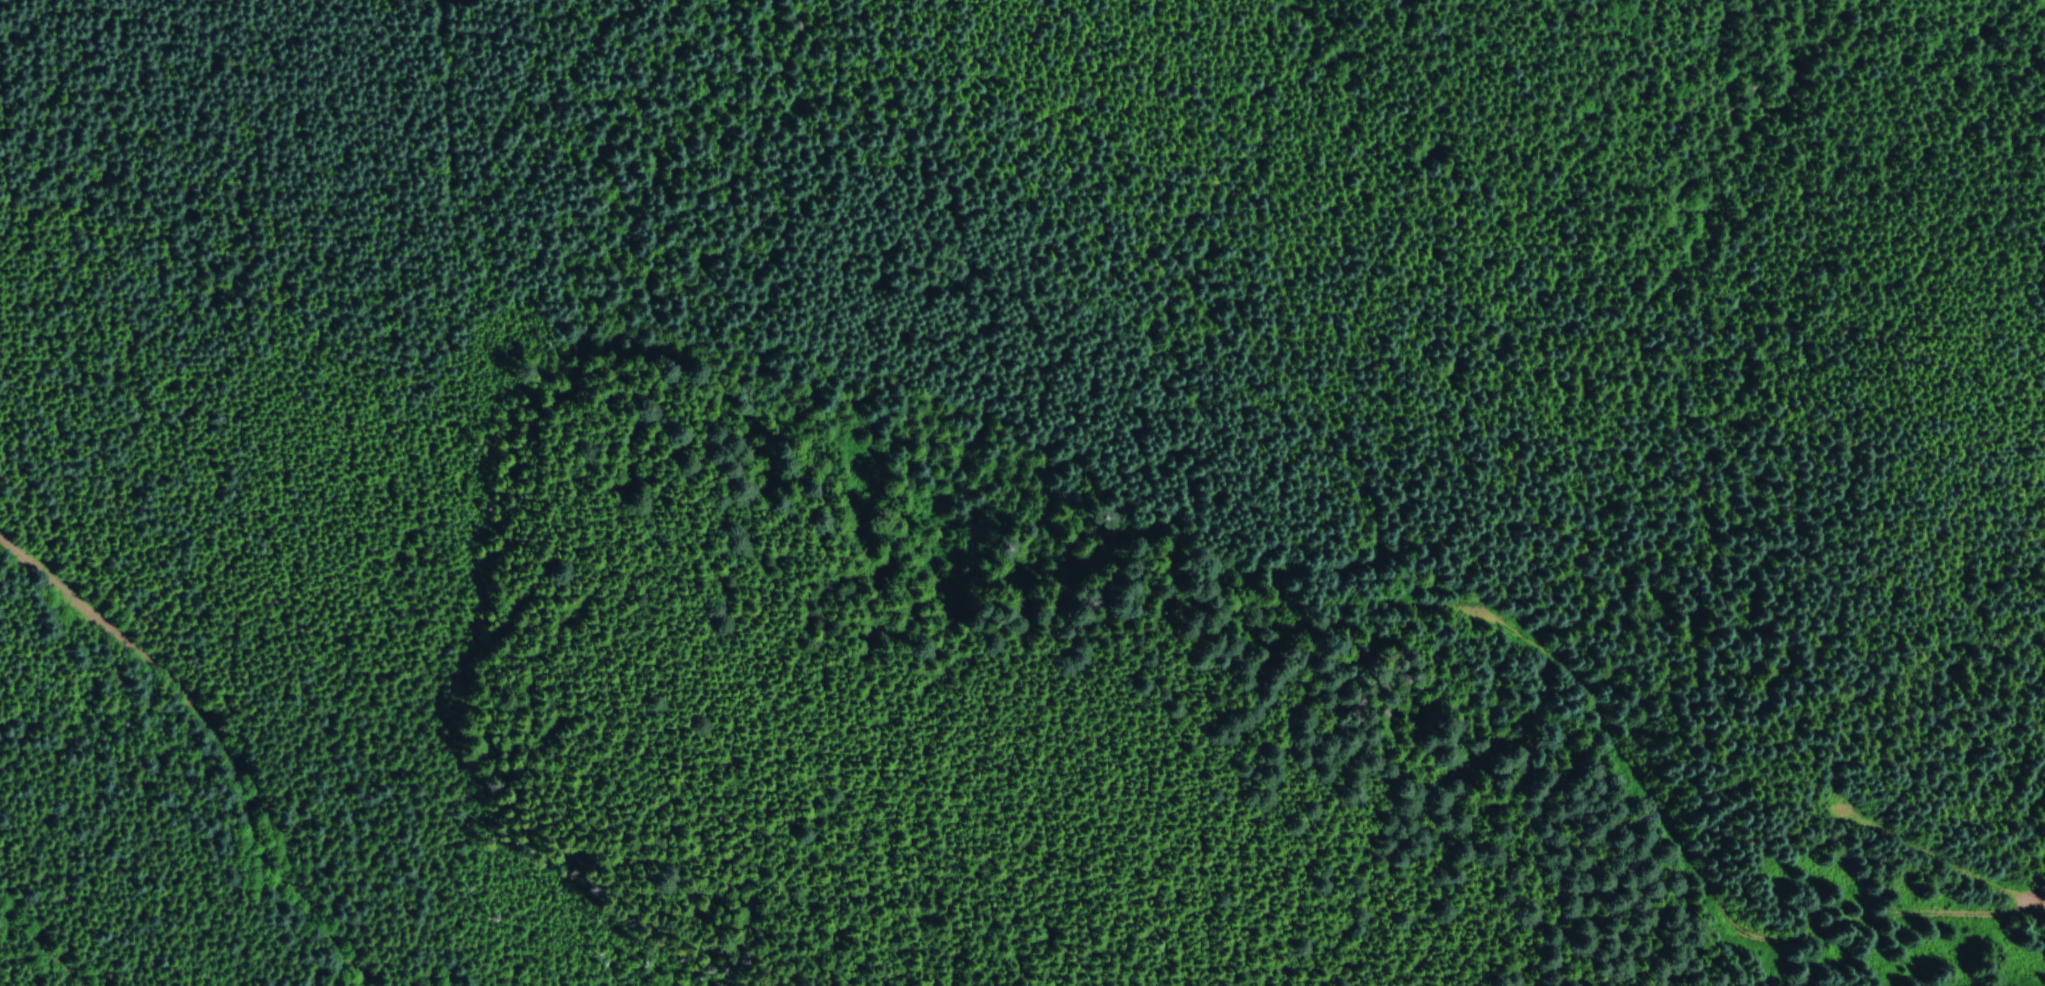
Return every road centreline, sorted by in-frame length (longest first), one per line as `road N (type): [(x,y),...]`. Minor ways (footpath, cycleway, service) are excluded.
road 1 (track): [(0,503),(207,671),(449,896),(471,985)]
road 2 (track): [(235,985),(0,883)]
road 3 (track): [(1817,755),(1889,794),(2044,846)]

